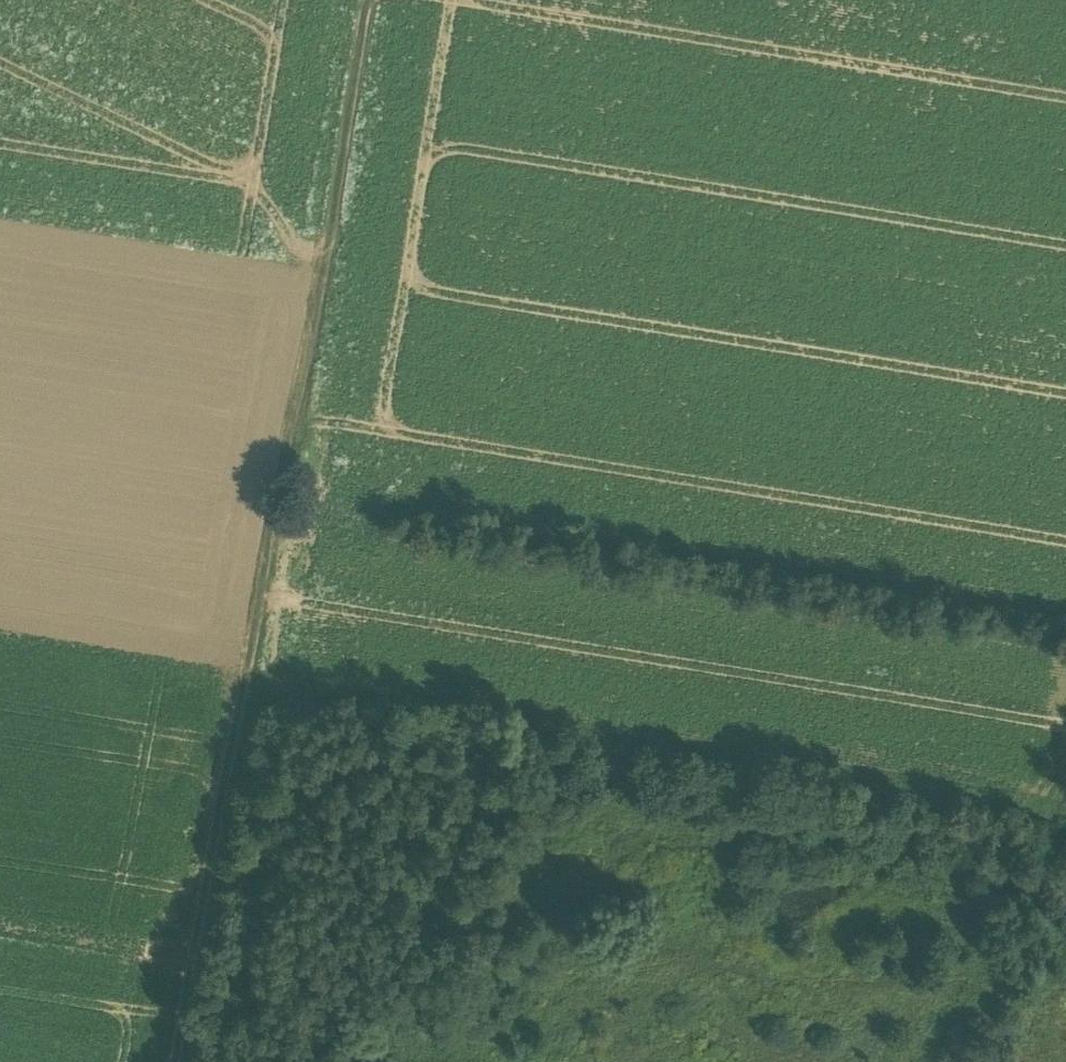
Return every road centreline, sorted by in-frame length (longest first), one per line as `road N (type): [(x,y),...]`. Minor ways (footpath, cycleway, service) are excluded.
road 1 (track): [(363,0),(178,1061)]

